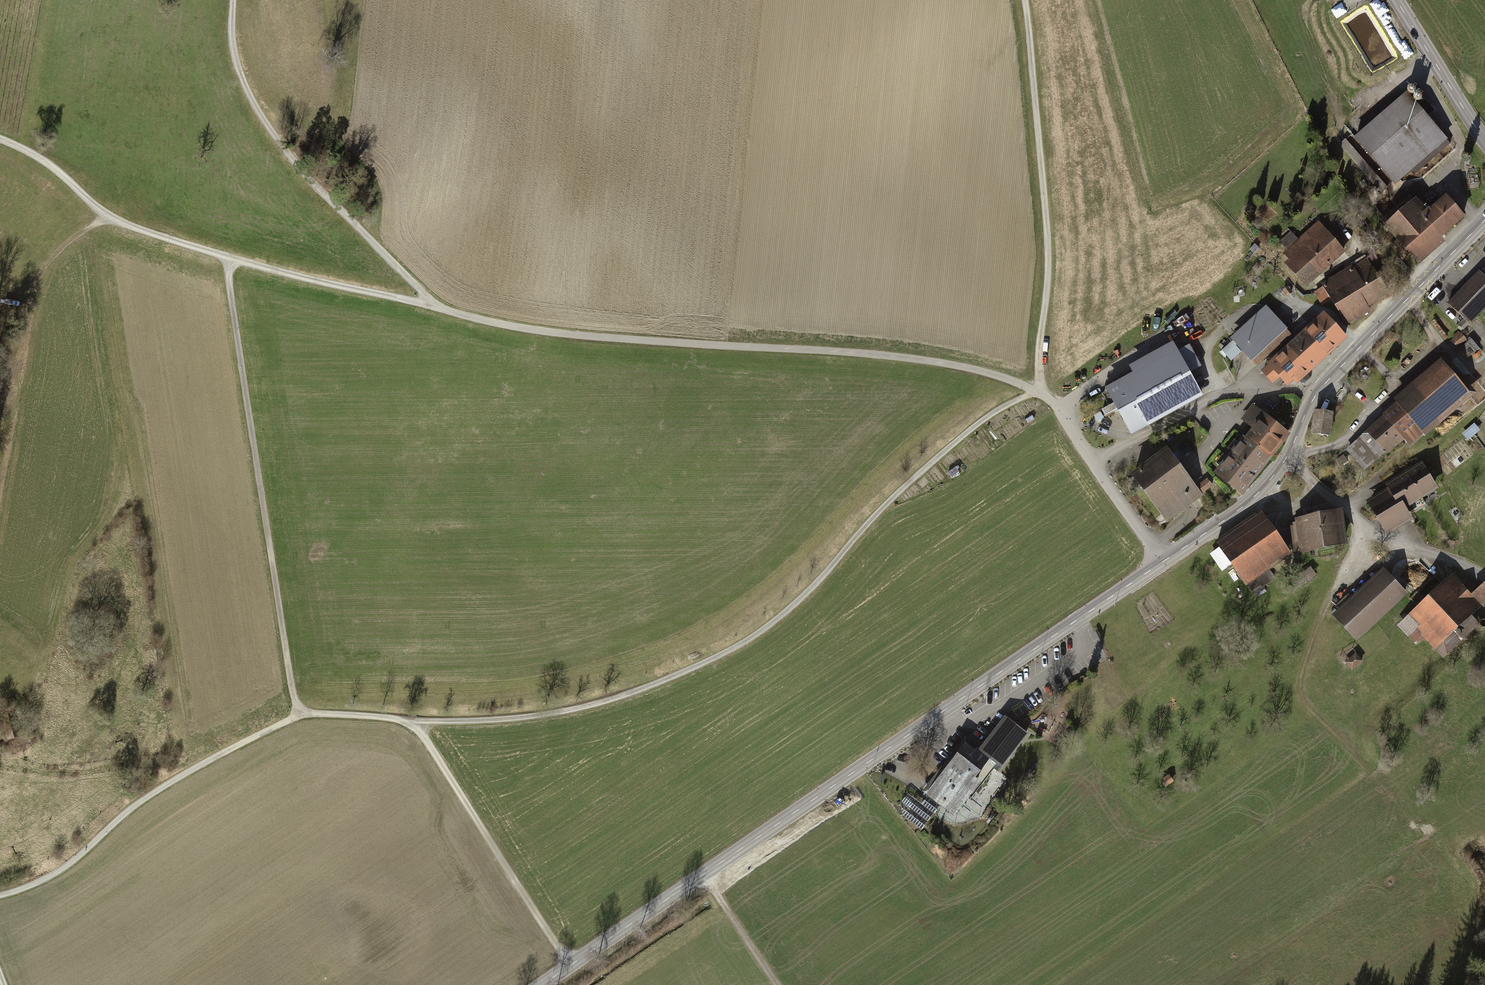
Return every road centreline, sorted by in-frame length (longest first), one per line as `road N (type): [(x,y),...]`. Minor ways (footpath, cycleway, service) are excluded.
road 1 (unclassified): [(1163,563),(1041,391),(950,364),(881,355),(519,328),(329,284),(112,219),(45,161),(0,140)]
road 2 (track): [(412,721),(543,716),(694,670),(763,631),(816,586),(942,454),(991,414),(1041,391),(1048,239),(1027,0)]
road 3 (secondary): [(541,984),(1163,563)]
road 4 (secondary): [(1163,563),(1267,485),(1316,394),(1484,220)]
road 5 (track): [(226,258),(298,715)]
road 6 (track): [(438,309),(294,161),(252,97),(234,56),(234,0)]
road 7 (track): [(0,896),(72,862),(177,777),(298,715)]
road 8 (track): [(569,966),(412,721)]
road 9 (track): [(1420,825),(1306,707),(1300,677),(1334,594)]
road 10 (track): [(112,219),(64,246),(42,274),(11,341),(0,392)]
road 11 (tertiary): [(1484,142),(1397,0)]
road 12 (track): [(778,984),(705,875)]

